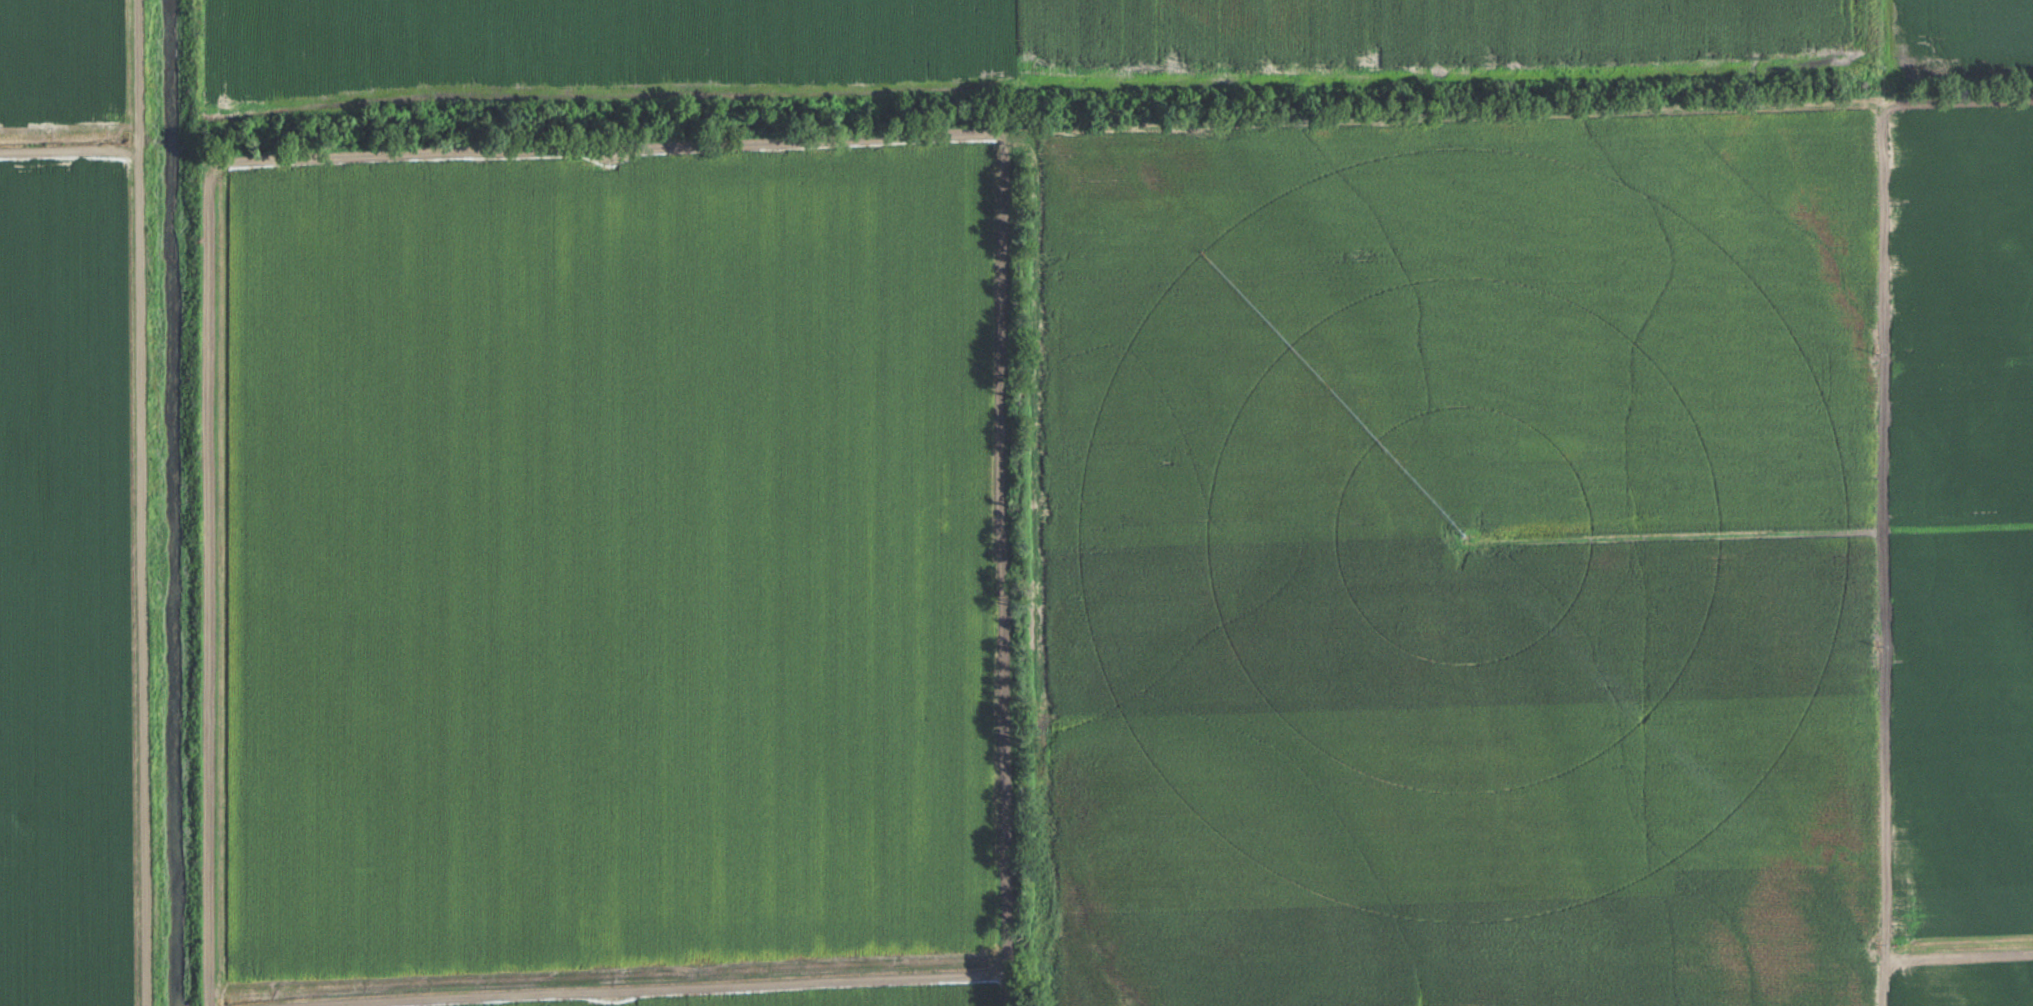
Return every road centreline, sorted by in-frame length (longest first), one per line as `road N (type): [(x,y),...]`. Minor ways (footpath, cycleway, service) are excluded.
road 1 (residential): [(2032,932),(1897,937),(1879,946),(1877,1005)]

